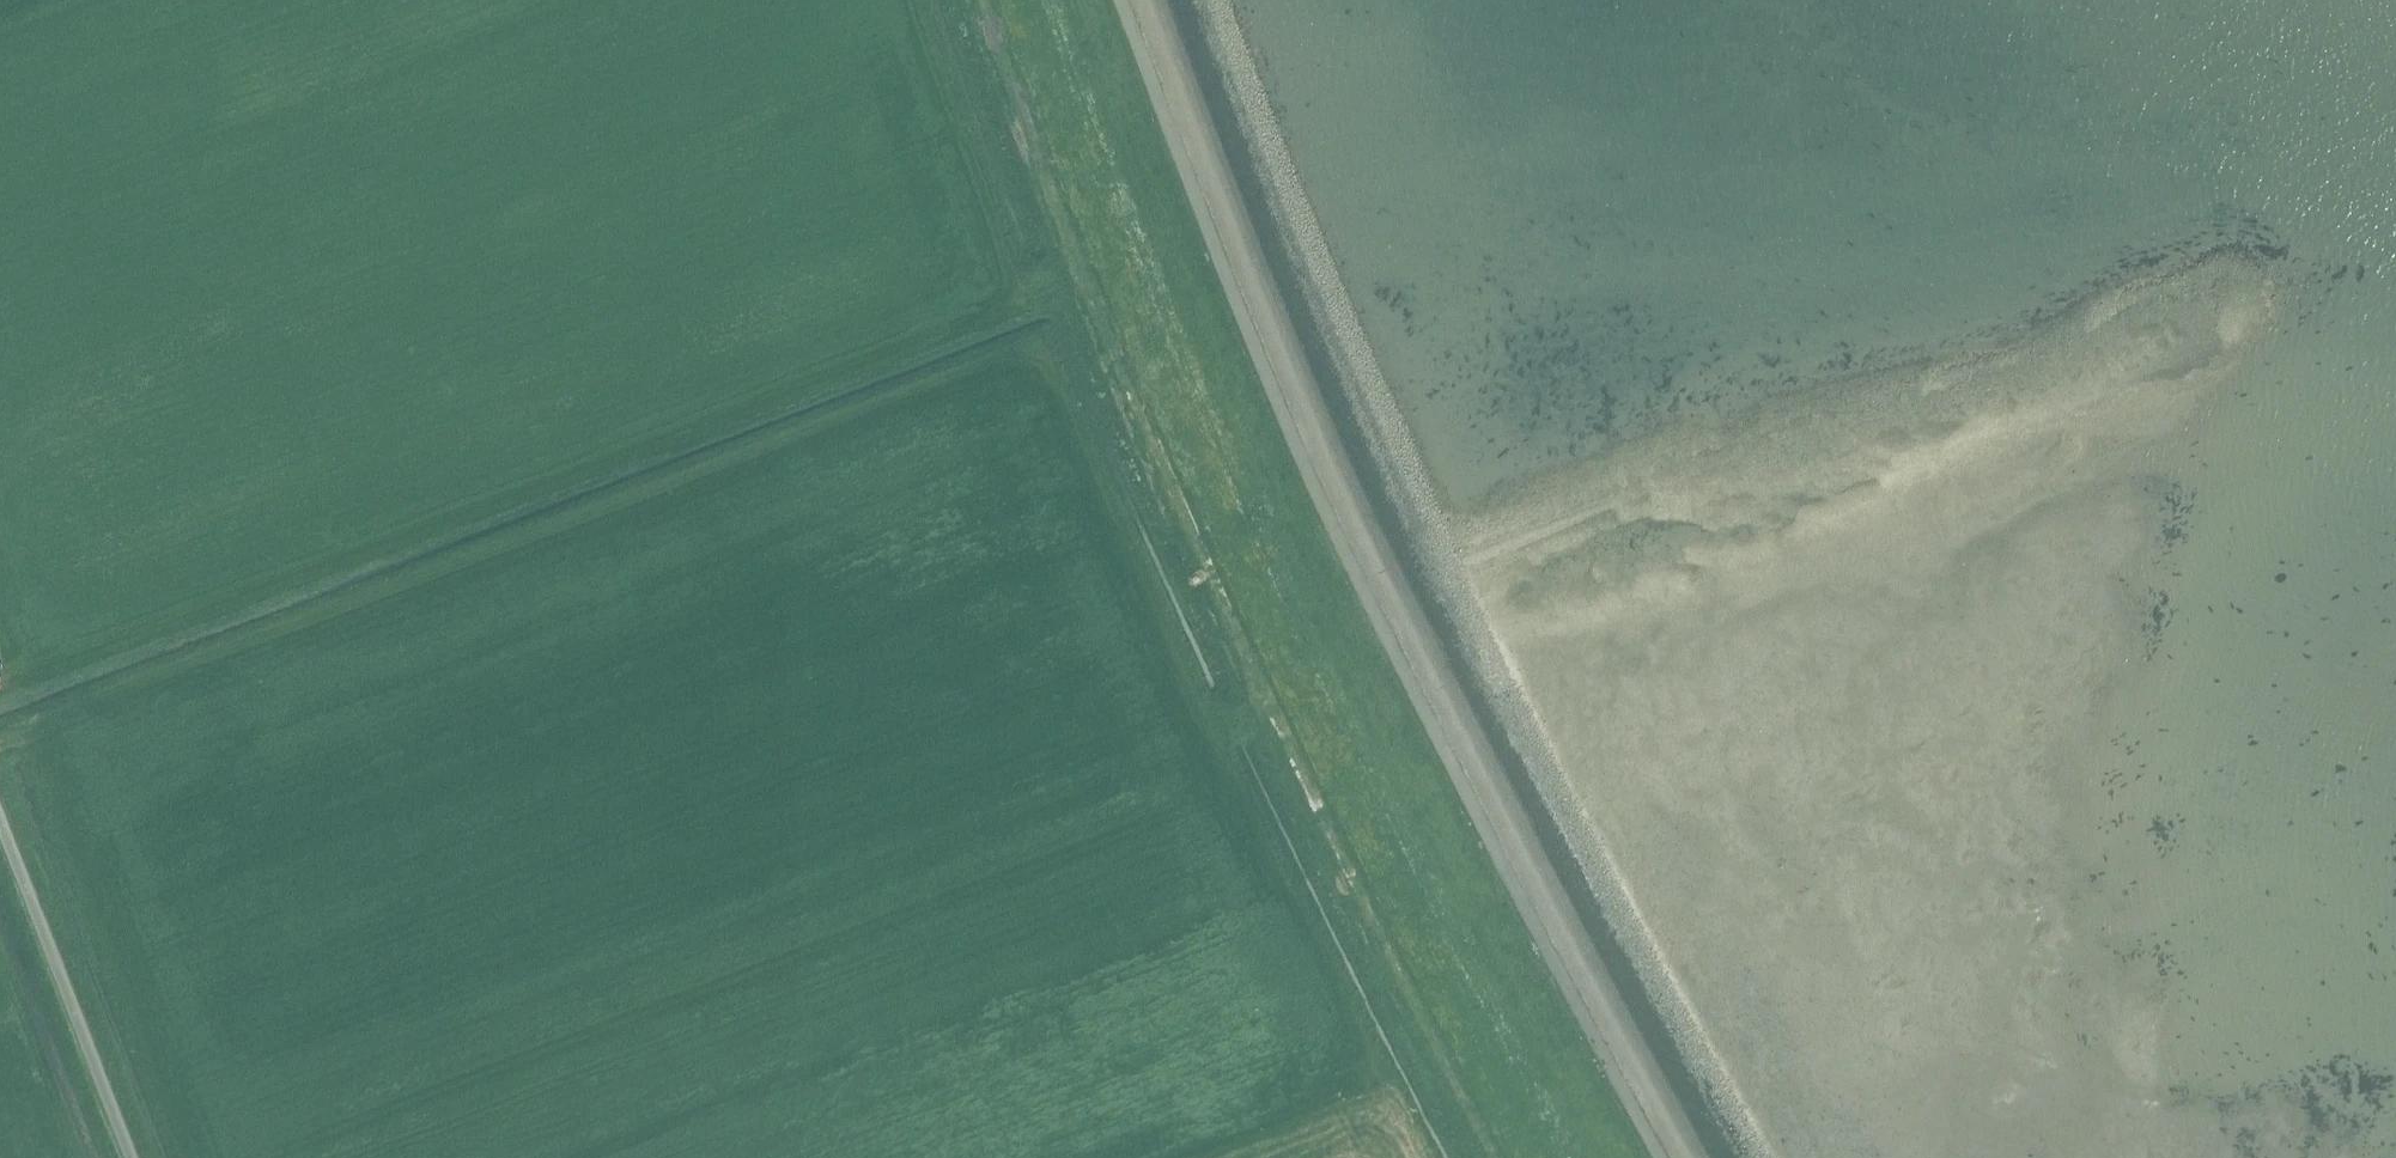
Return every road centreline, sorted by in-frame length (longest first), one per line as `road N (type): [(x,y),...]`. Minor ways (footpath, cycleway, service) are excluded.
road 1 (track): [(1494,1157),(1252,677),(1024,123),(984,0)]
road 2 (unclassified): [(125,1157),(0,836)]

